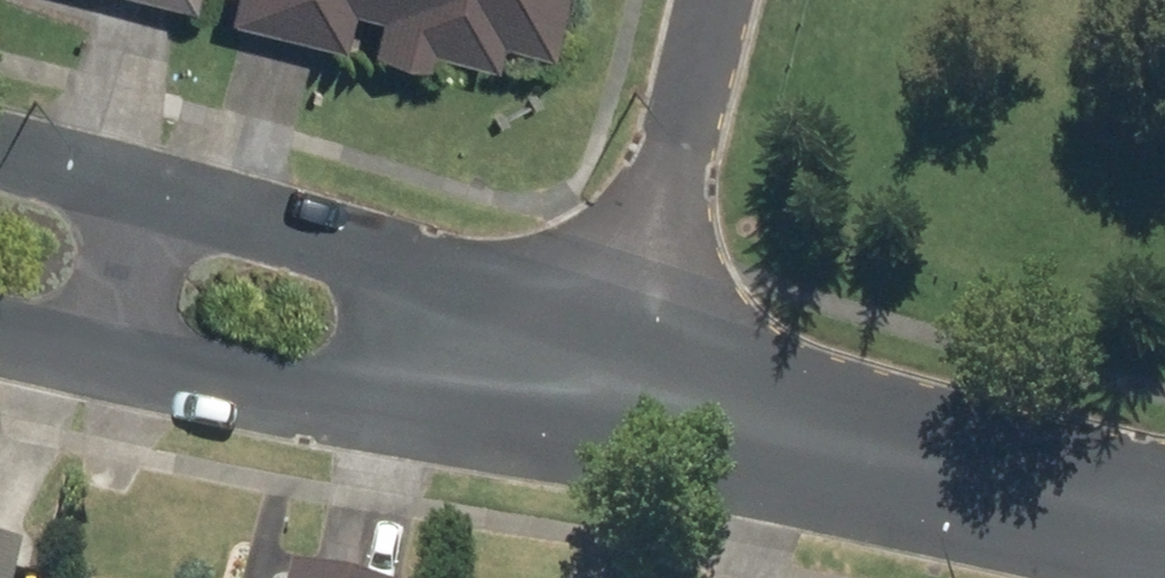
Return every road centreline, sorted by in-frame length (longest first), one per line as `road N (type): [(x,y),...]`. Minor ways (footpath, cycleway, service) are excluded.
road 1 (residential): [(1164,526),(610,386)]
road 2 (residential): [(610,386),(707,0)]
road 3 (residential): [(466,361),(332,393),(85,352)]
road 4 (residential): [(129,183),(238,215),(364,275),(466,361)]
road 5 (residential): [(129,183),(85,352)]
road 6 (residential): [(610,386),(466,361)]
road 7 (residential): [(0,146),(129,183)]

